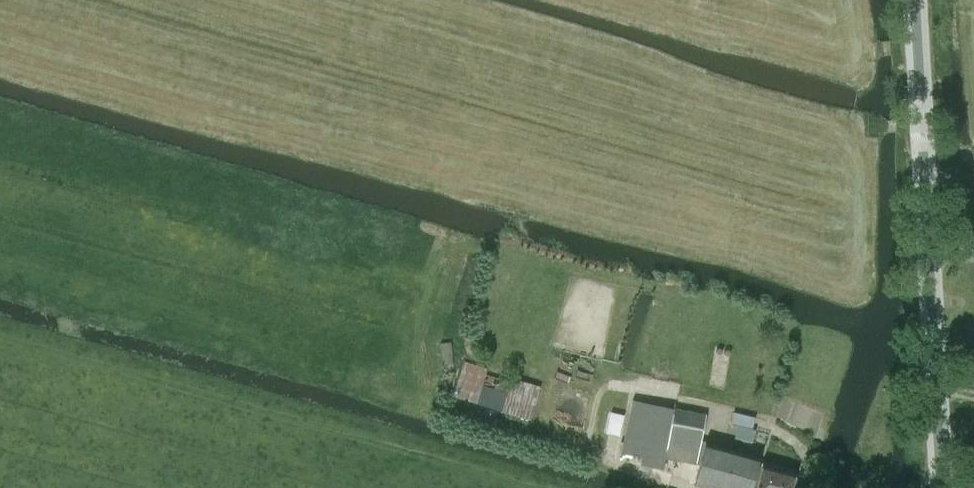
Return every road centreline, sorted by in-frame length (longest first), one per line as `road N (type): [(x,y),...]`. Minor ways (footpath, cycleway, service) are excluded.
road 1 (secondary): [(940,487),(918,0)]

